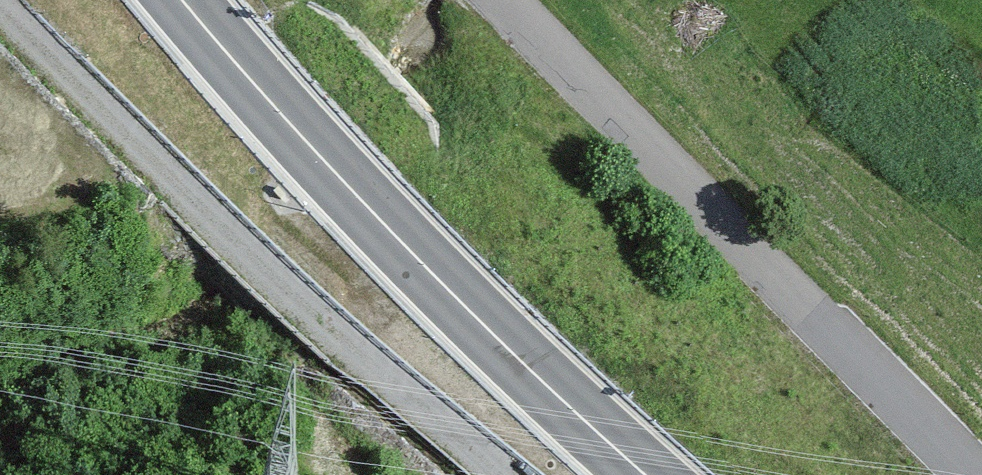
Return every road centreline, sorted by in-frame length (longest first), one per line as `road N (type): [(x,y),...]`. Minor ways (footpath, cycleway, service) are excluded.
road 1 (track): [(494,474),(174,188),(0,16)]
road 2 (trunk): [(648,474),(390,237),(180,0)]
road 3 (unclassified): [(965,474),(507,0)]

